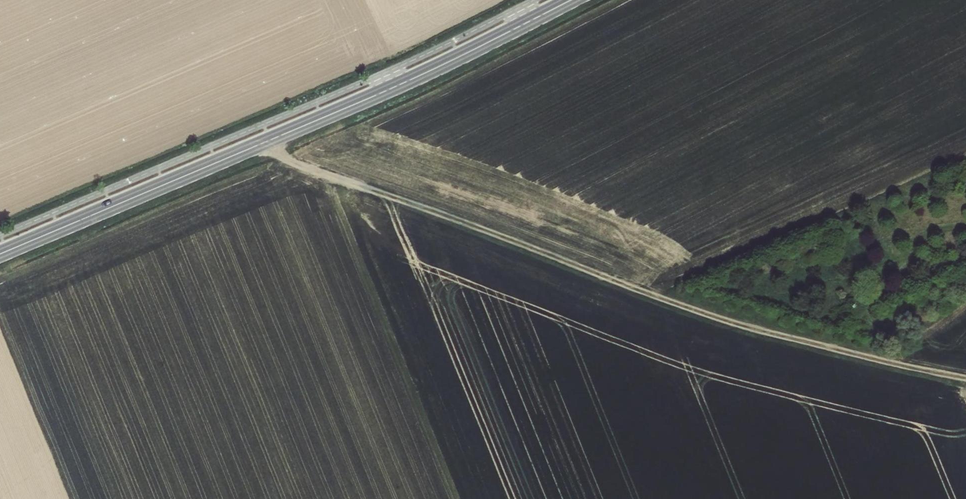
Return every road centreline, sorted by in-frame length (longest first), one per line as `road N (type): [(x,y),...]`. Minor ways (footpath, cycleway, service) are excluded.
road 1 (track): [(965,379),(694,310),(285,158),(268,141)]
road 2 (secondary): [(0,254),(400,85),(572,0)]

